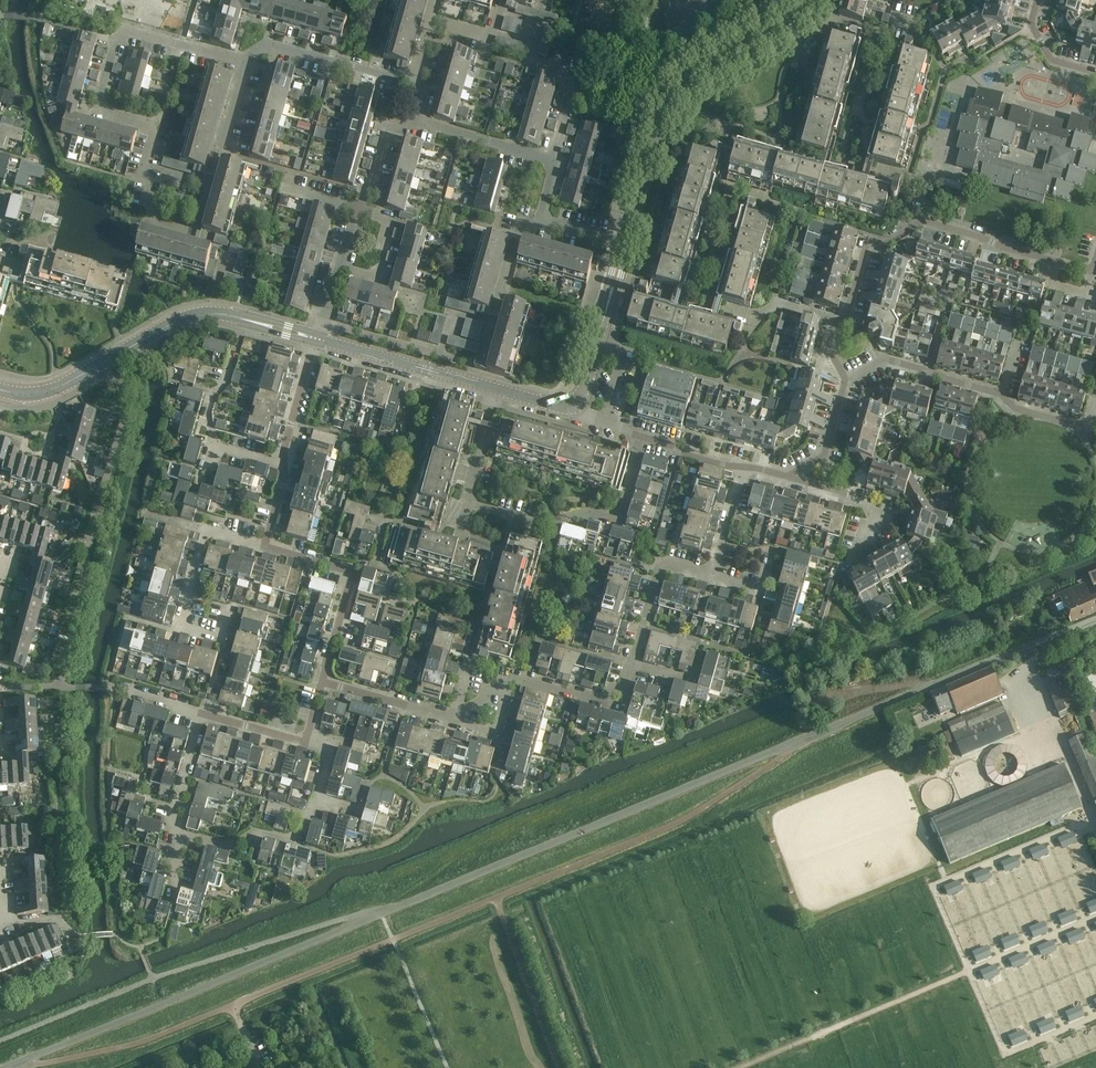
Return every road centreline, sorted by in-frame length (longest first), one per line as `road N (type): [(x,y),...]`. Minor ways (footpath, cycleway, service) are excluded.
road 1 (unclassified): [(8,1067),(795,741)]
road 2 (residential): [(246,63),(195,235),(148,222),(153,173),(142,168),(151,132),(102,106),(118,40)]
road 3 (track): [(1095,916),(735,1067)]
road 4 (unclassified): [(1095,619),(795,741)]
road 5 (tertiary): [(626,246),(670,104),(782,29)]
road 6 (residential): [(229,610),(220,640),(179,631),(207,532),(263,547)]
road 7 (residential): [(472,501),(544,524),(586,510),(621,513),(643,438)]
road 8 (tertiary): [(0,390),(31,396),(58,388),(199,315)]
road 9 (residential): [(321,679),(349,570),(263,547)]
road 10 (residential): [(413,81),(268,42),(246,63)]
road 11 (residential): [(552,159),(577,78),(529,63),(542,24)]
road 12 (tertiary): [(499,391),(335,344)]
road 13 (residential): [(844,380),(883,362),(1001,396)]
road 14 (residential): [(503,688),(519,677),(604,701),(610,689),(624,693),(633,665)]
road 15 (residential): [(484,360),(523,223),(545,220)]
road 16 (residential): [(842,568),(878,512),(788,476)]
road 17 (residential): [(184,833),(227,846),(261,831),(294,840),(317,799)]
road 18 (residential): [(633,665),(662,563),(714,576)]
road 19 (residential): [(929,221),(884,243),(868,240),(846,316),(836,321)]
road 20 (residential): [(792,44),(826,21),(891,38),(895,24),(915,30)]
road 21 (residential): [(552,159),(417,120)]
road 22 (residential): [(118,40),(128,31),(246,63)]
road 23 (residential): [(204,713),(170,829),(184,833)]
road 24 (residential): [(929,221),(1058,262)]
road 25 (residential): [(341,269),(379,279),(393,223),(358,209)]
road 26 (residential): [(836,321),(772,303),(757,321),(716,309)]
road 27 (residential): [(284,464),(314,343)]
road 28 (residential): [(358,209),(391,123),(417,120)]

